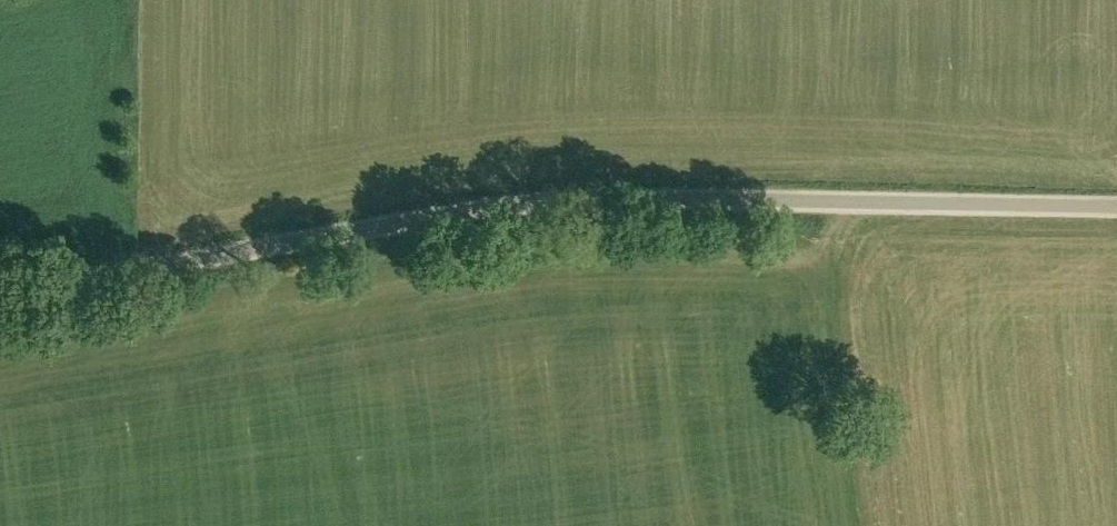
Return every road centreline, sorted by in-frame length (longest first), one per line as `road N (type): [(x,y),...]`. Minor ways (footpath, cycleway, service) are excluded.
road 1 (unclassified): [(0,297),(543,204),(1116,209)]

